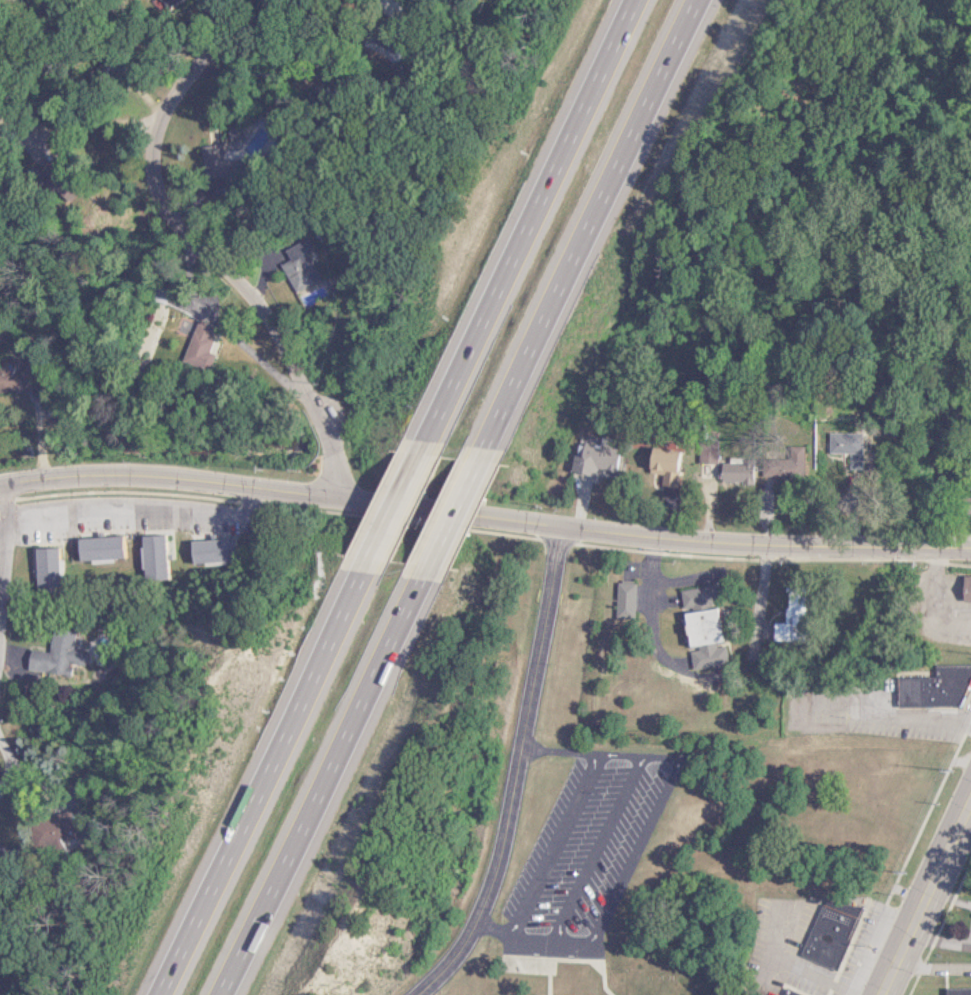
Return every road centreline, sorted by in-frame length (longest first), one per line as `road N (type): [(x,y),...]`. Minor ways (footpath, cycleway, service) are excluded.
road 1 (residential): [(0,494),(81,484),(172,489),(661,549),(970,548)]
road 2 (residential): [(322,506),(315,454),(265,346),(226,285),(186,254),(159,215),(145,192),(143,167),(169,93),(196,62),(283,0)]
road 3 (motorway): [(480,452),(696,0)]
road 4 (motorway): [(631,0),(417,445)]
road 5 (residential): [(552,536),(480,900),(450,954),(414,994)]
road 6 (motorway): [(359,568),(148,994)]
road 7 (motorway): [(219,994),(422,577)]
road 8 (secondary): [(874,994),(970,788)]
road 9 (residential): [(0,130),(148,135)]
road 10 (motorway): [(422,577),(480,452)]
road 11 (motorway): [(417,445),(359,568)]

